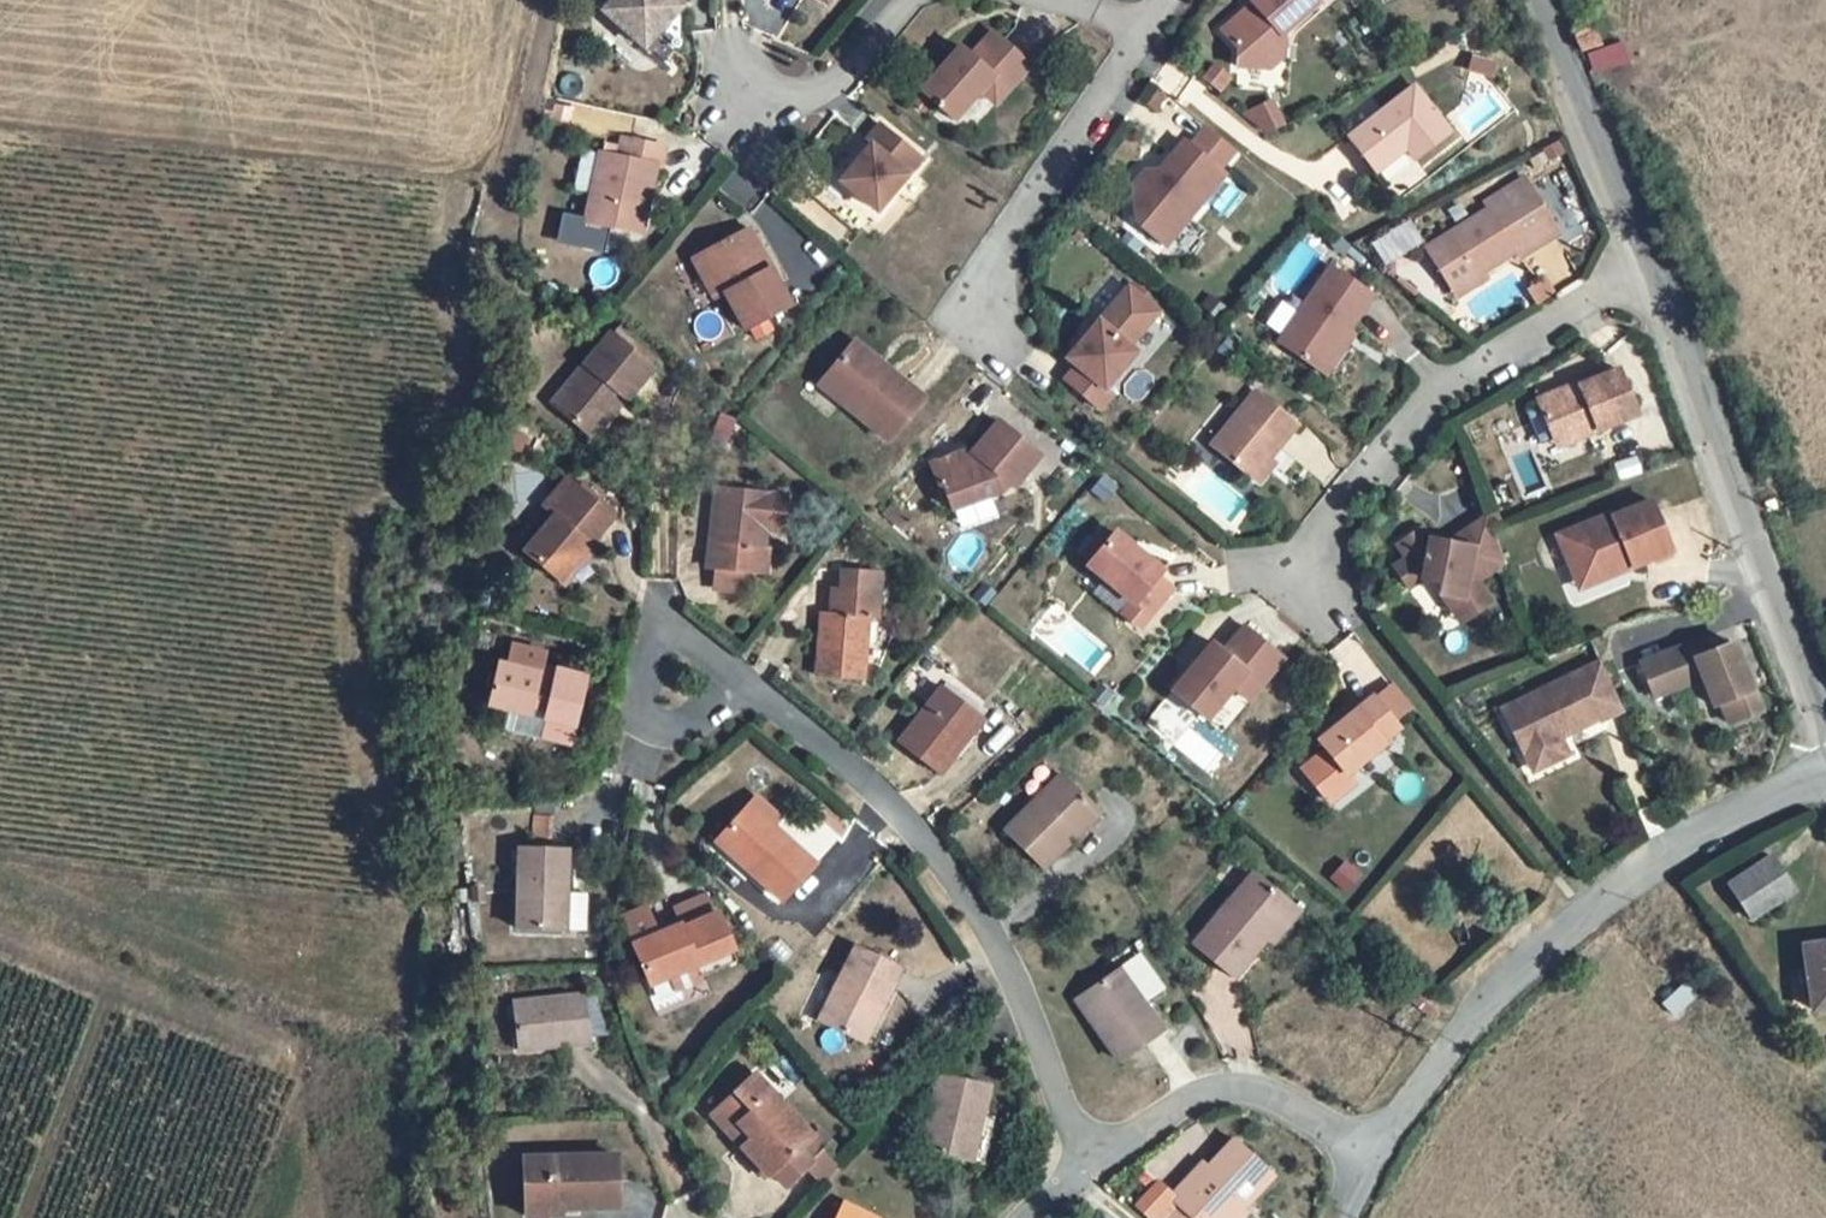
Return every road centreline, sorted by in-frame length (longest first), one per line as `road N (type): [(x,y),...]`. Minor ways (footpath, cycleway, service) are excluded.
road 1 (residential): [(1092,1161),(962,887),(843,760),(754,693),(680,679)]
road 2 (residential): [(1825,768),(1589,916),(1444,1051),(1376,1150)]
road 3 (residential): [(1286,580),(1431,396),(1651,283)]
road 4 (unclassified): [(1651,283),(1825,718)]
road 5 (residential): [(968,314),(1151,35)]
road 6 (residential): [(1376,1150),(1259,1091),(1206,1091),(1092,1161)]
road 7 (unclassified): [(1543,0),(1651,283)]
road 8 (residential): [(745,113),(834,89),(916,0)]

